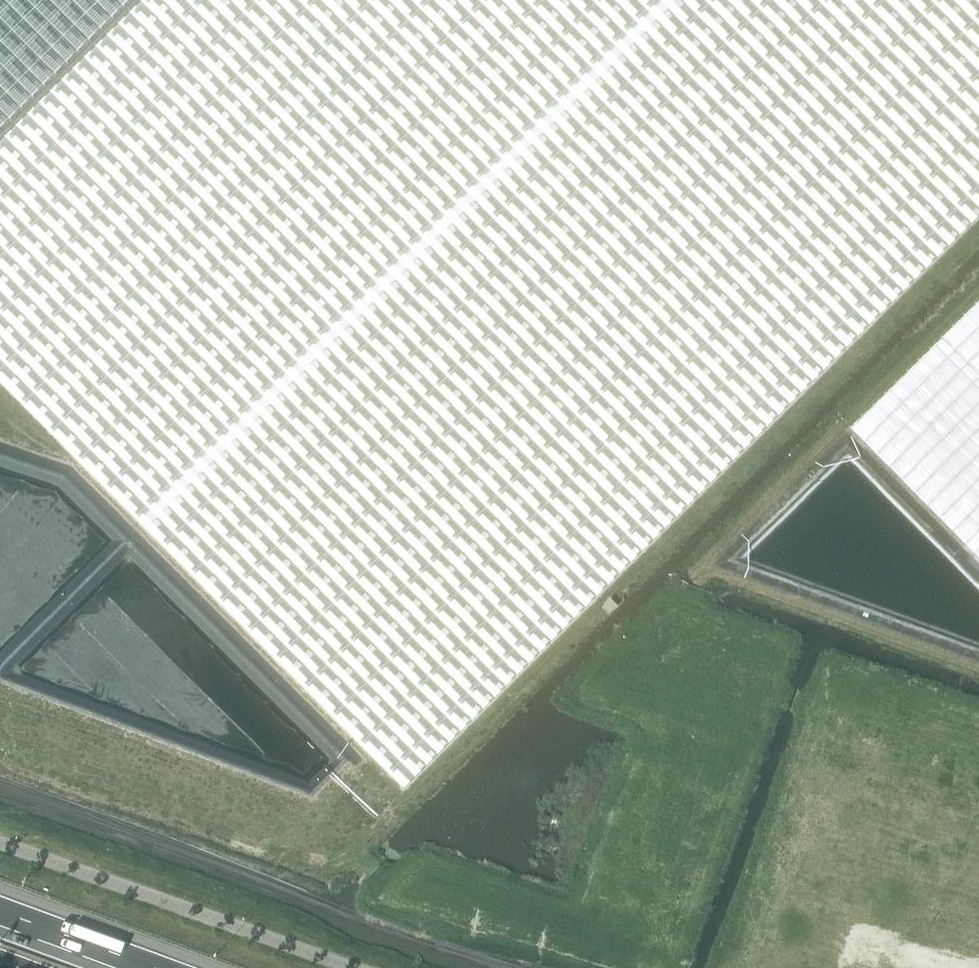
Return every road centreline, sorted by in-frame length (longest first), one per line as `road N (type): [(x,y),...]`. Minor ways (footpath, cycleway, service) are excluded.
road 1 (motorway): [(155,967),(0,911)]

